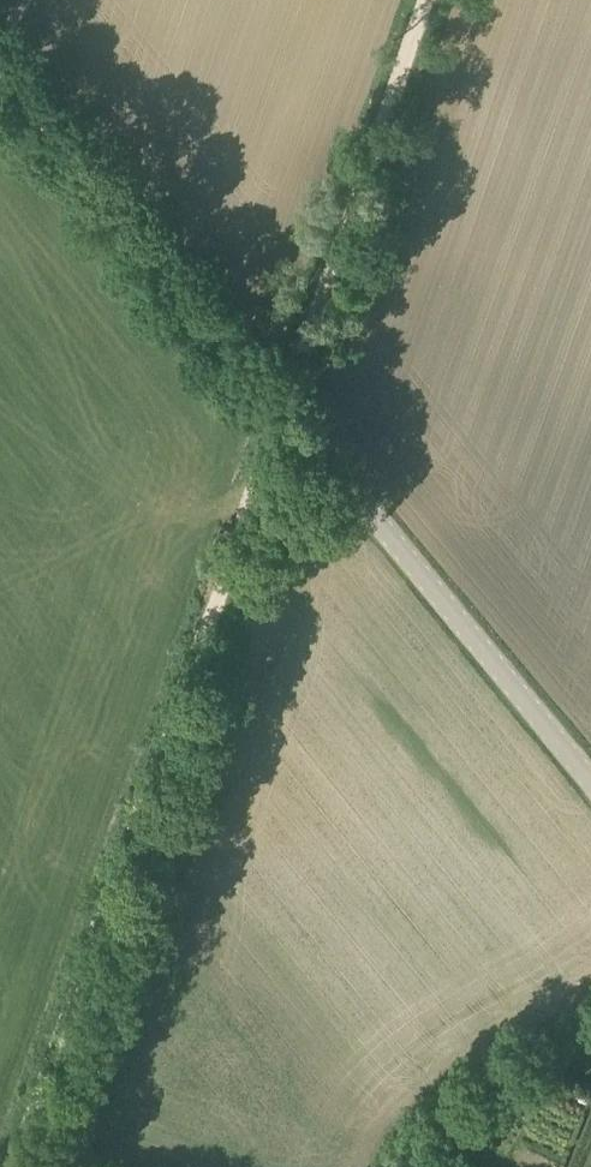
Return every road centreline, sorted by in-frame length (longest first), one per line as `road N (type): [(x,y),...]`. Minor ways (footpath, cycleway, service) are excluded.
road 1 (track): [(18,1166),(428,0)]
road 2 (unclassified): [(590,773),(284,416),(0,67)]

